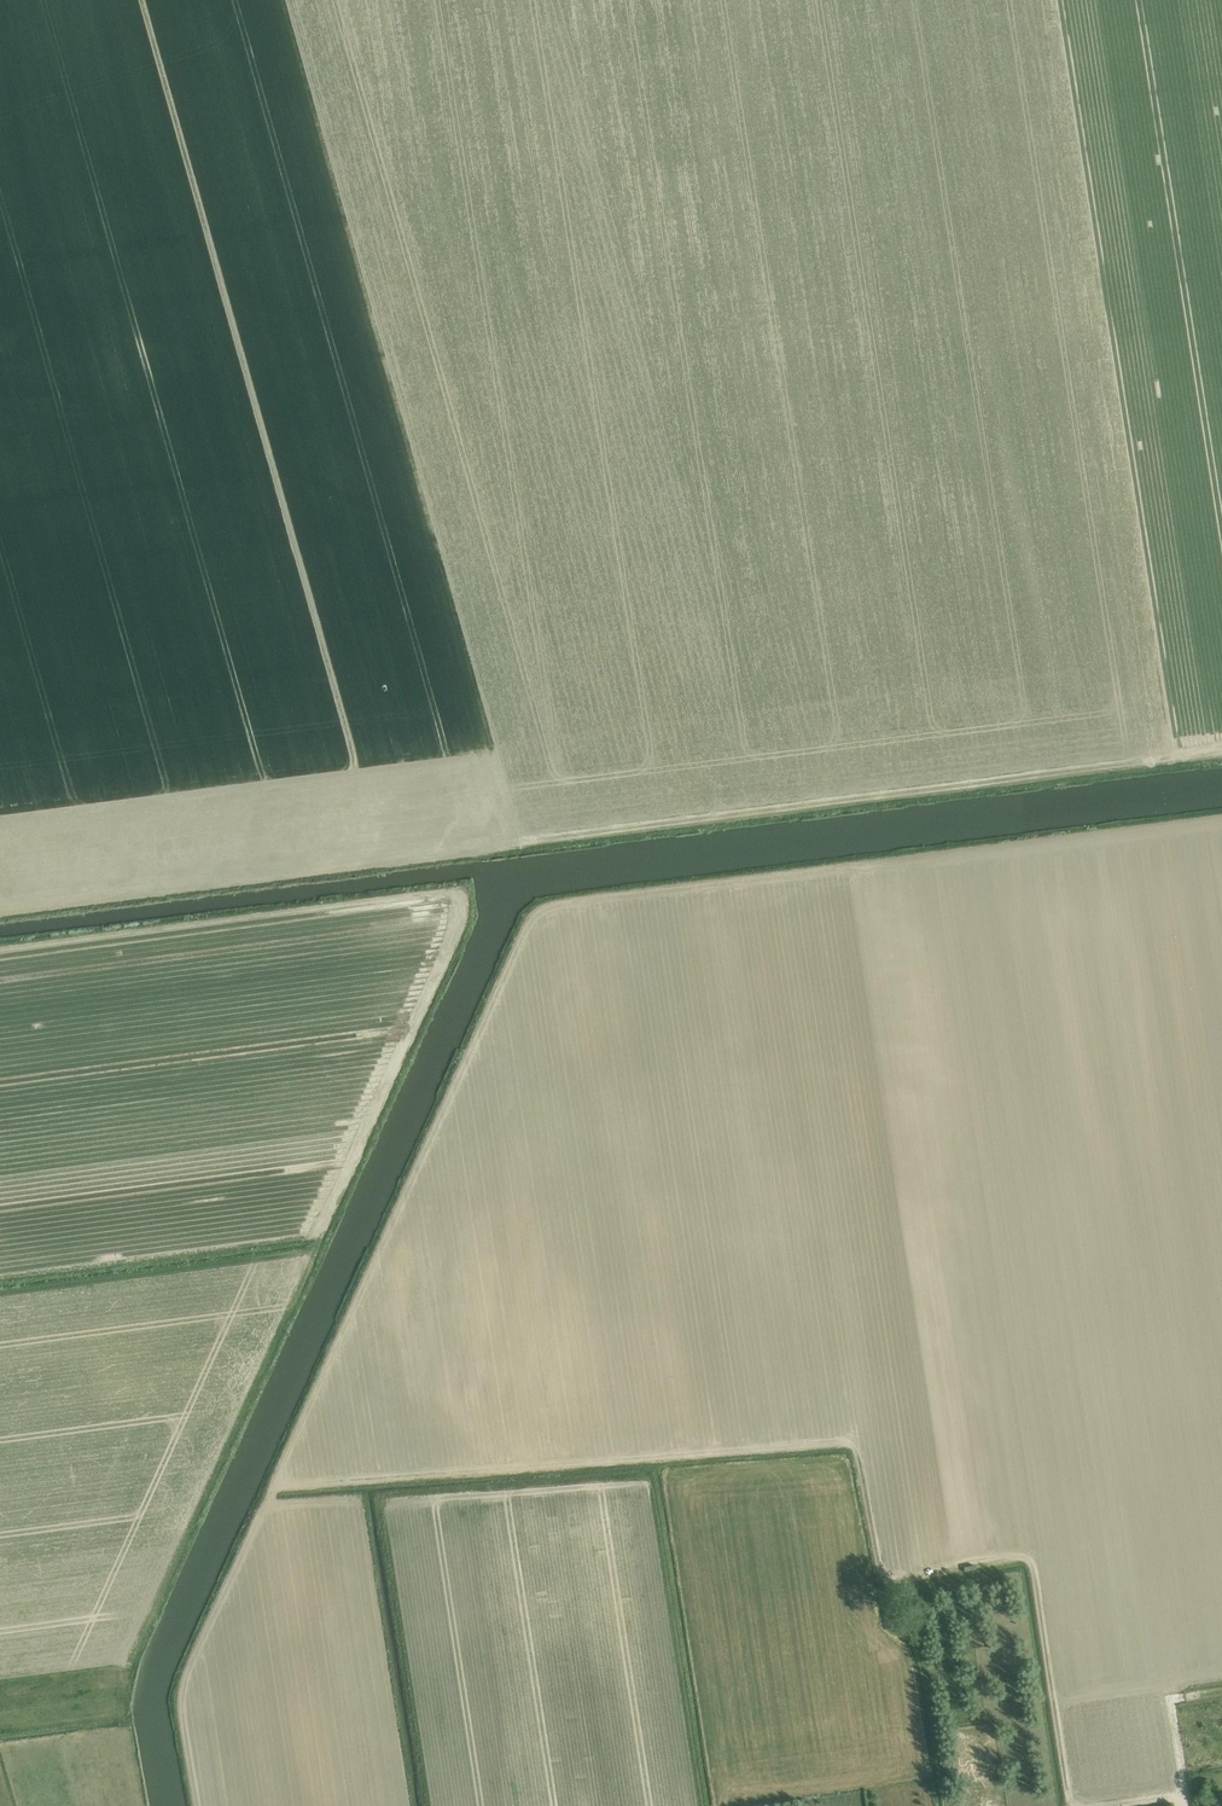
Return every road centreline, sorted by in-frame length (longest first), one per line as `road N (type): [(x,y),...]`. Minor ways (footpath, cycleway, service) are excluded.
road 1 (track): [(1184,1805),(1170,1700),(1203,1695)]

